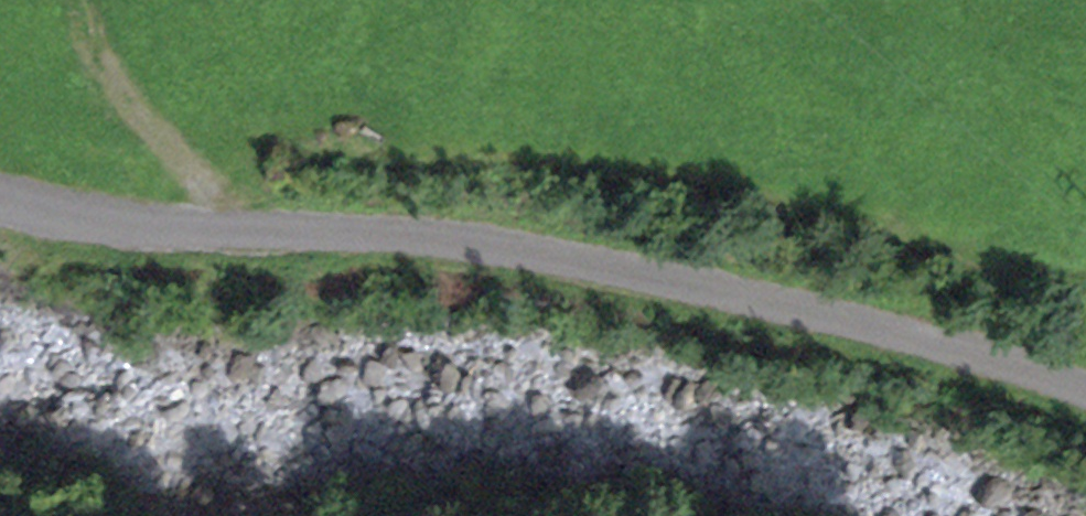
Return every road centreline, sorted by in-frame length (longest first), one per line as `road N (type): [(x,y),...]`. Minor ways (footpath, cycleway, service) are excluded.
road 1 (track): [(1085,401),(1012,370),(845,321),(599,274),(427,244),(31,209),(0,199)]
road 2 (track): [(236,230),(147,136),(104,66),(79,0)]
road 3 (tertiary): [(864,0),(1085,116)]

